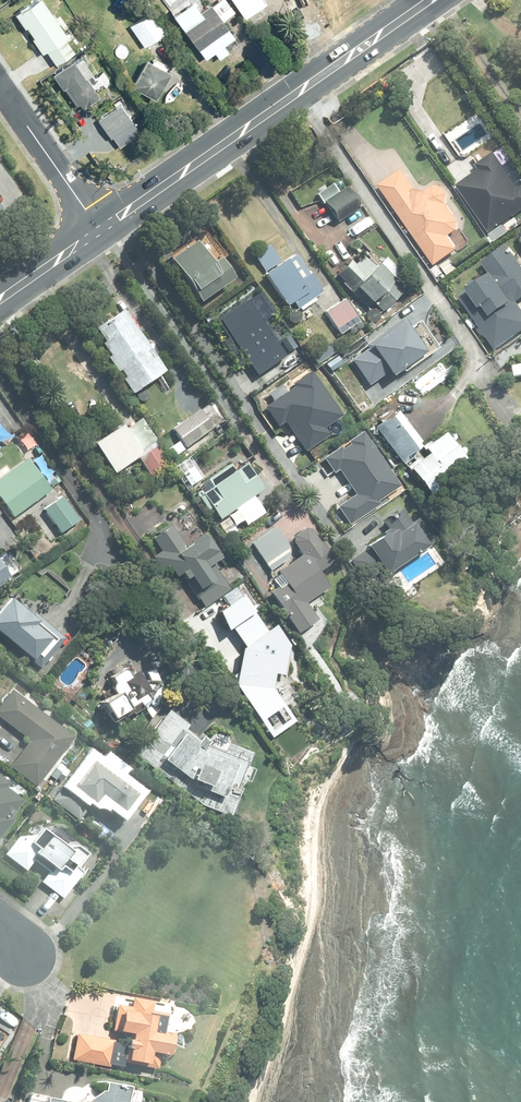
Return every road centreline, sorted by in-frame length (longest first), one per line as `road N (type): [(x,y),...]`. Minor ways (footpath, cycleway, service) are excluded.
road 1 (primary): [(101,230),(428,0)]
road 2 (residential): [(0,90),(101,230)]
road 3 (primary): [(0,299),(101,230)]

